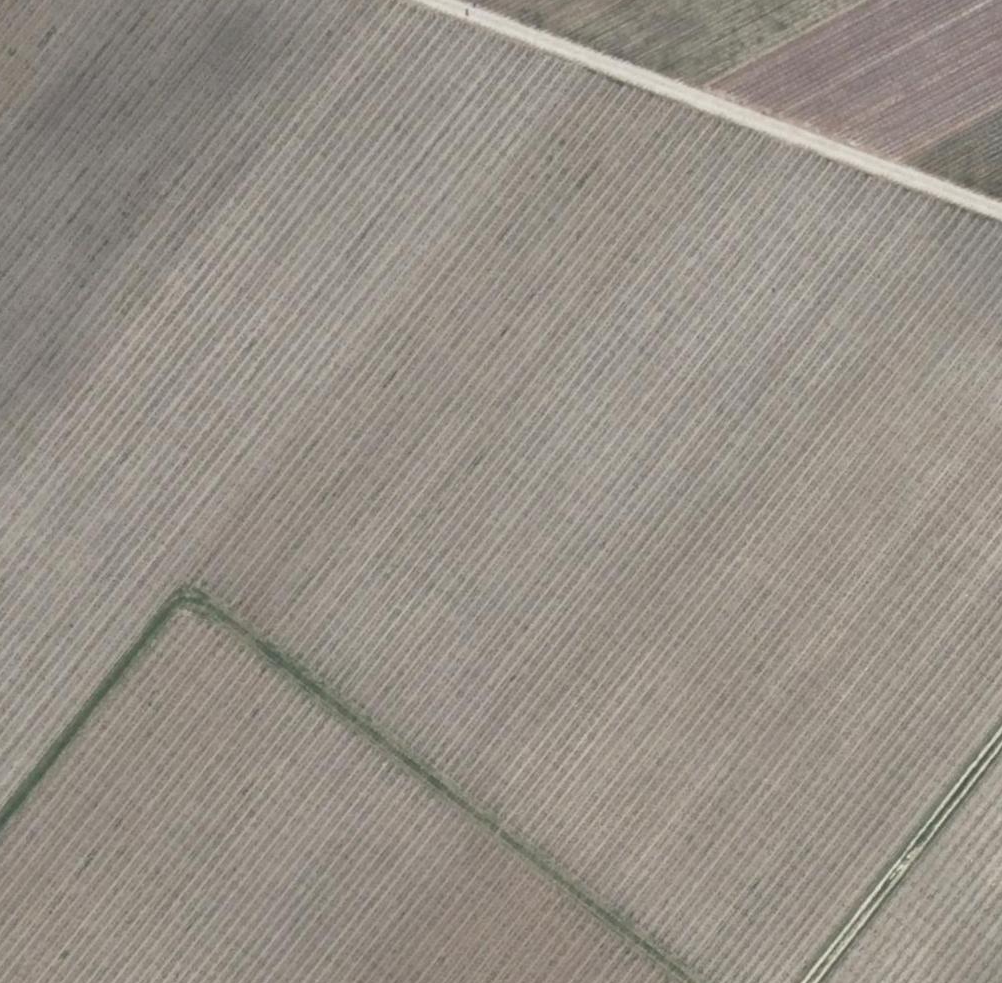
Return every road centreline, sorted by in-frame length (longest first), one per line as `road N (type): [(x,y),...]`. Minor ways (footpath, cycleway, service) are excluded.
road 1 (track): [(702,982),(221,605),(186,598),(153,620),(0,822)]
road 2 (unclassified): [(438,0),(1001,208)]
road 3 (track): [(815,982),(1001,742)]

